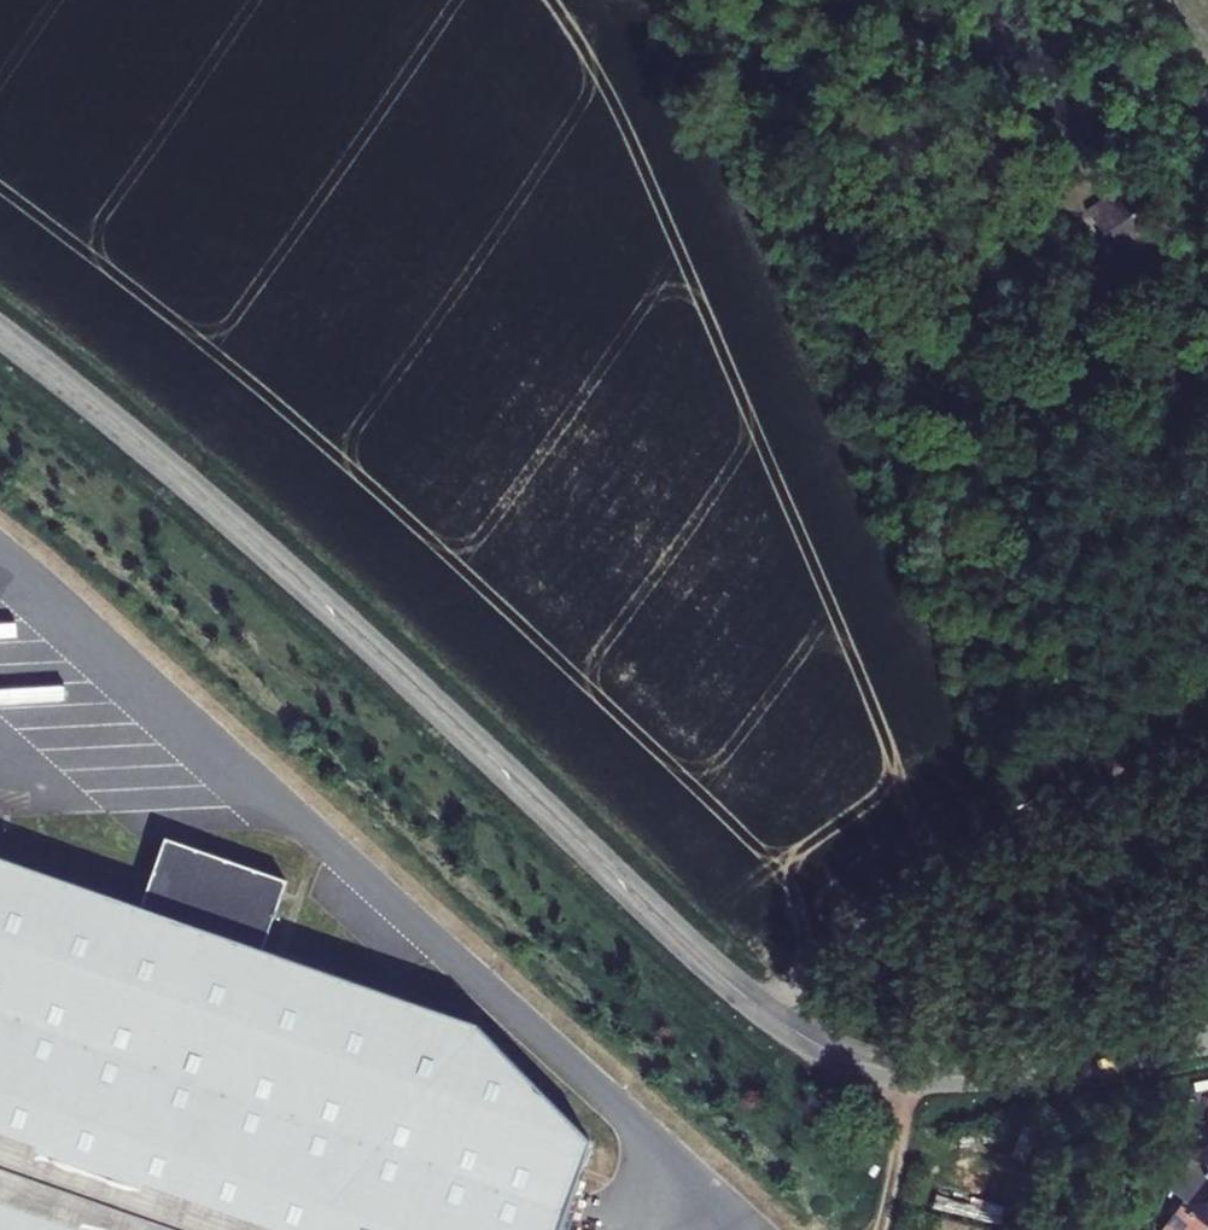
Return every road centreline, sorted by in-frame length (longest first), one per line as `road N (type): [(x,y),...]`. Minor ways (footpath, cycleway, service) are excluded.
road 1 (tertiary): [(0,333),(257,544),(715,972),(798,1035),(852,1060),(962,1072),(1207,1041)]
road 2 (track): [(875,1229),(894,1164),(905,1070)]

